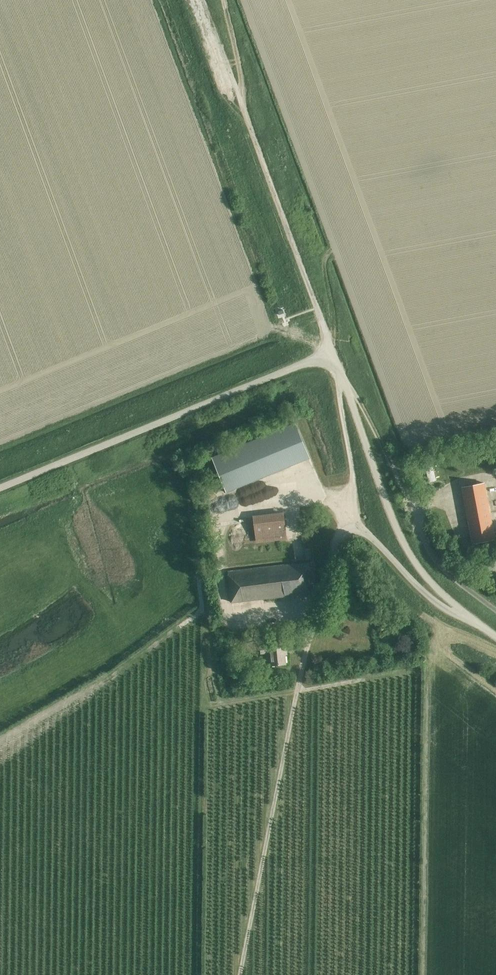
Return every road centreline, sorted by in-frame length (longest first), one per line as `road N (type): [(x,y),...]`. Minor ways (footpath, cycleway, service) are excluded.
road 1 (unclassified): [(332,352),(202,0)]
road 2 (unclassified): [(0,488),(332,352)]
road 3 (unclassified): [(342,378),(355,527),(442,609),(469,618)]
road 4 (unclassified): [(495,611),(432,556),(349,392)]
road 5 (unclassified): [(469,618),(424,579),(401,538),(349,392)]

